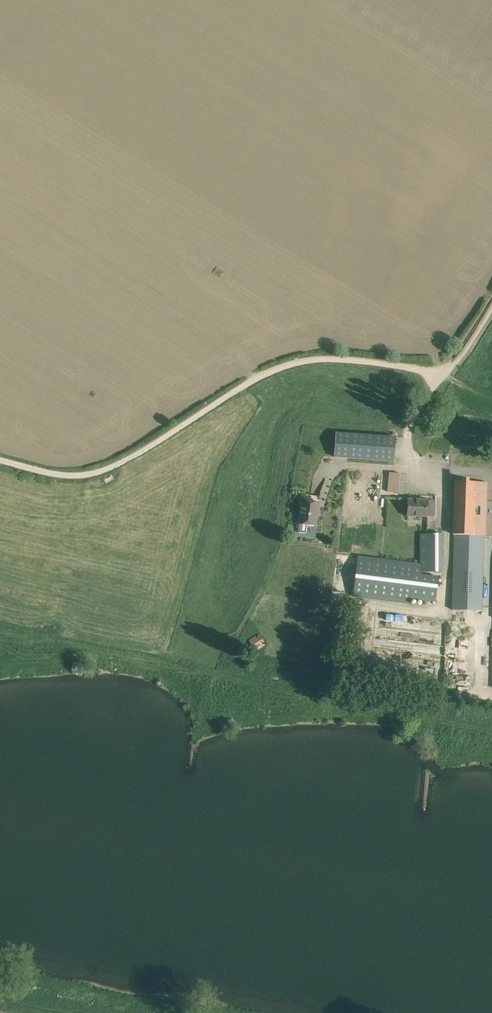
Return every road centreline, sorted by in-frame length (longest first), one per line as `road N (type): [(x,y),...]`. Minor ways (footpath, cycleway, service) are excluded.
road 1 (track): [(0,459),(77,476),(104,471),(301,362),(365,362),(442,377)]

